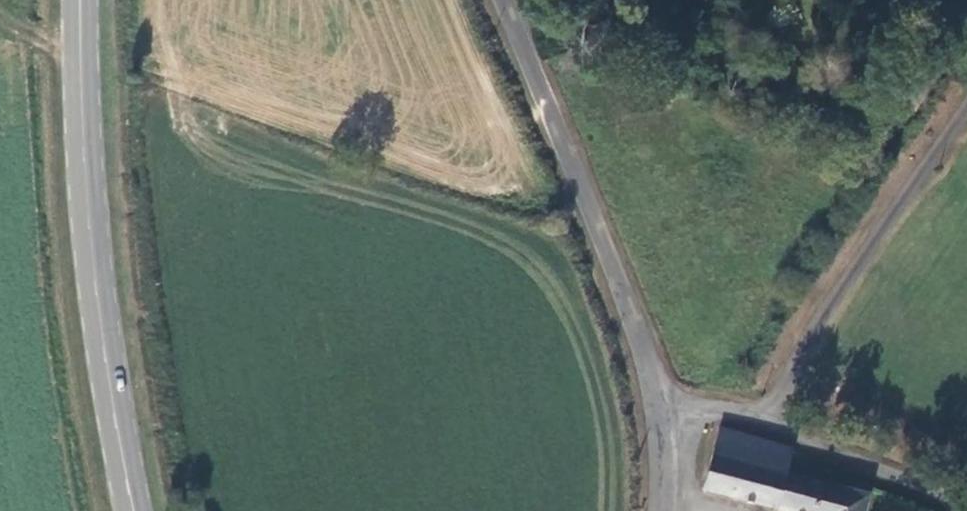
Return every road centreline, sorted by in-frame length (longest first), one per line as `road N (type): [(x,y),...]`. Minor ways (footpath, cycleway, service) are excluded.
road 1 (secondary): [(80,0),(94,256),(132,510)]
road 2 (unclassified): [(665,401),(502,0)]
road 3 (unclassified): [(665,401),(805,437),(966,505)]

